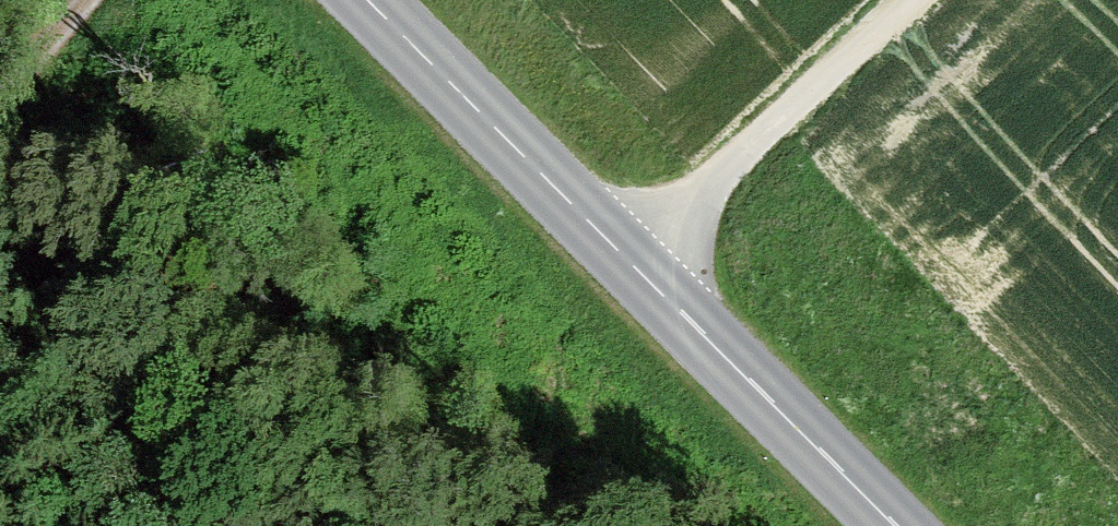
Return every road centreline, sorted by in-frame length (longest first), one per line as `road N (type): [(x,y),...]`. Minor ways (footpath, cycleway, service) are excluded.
road 1 (tertiary): [(901,525),(379,0)]
road 2 (track): [(634,260),(910,0)]

